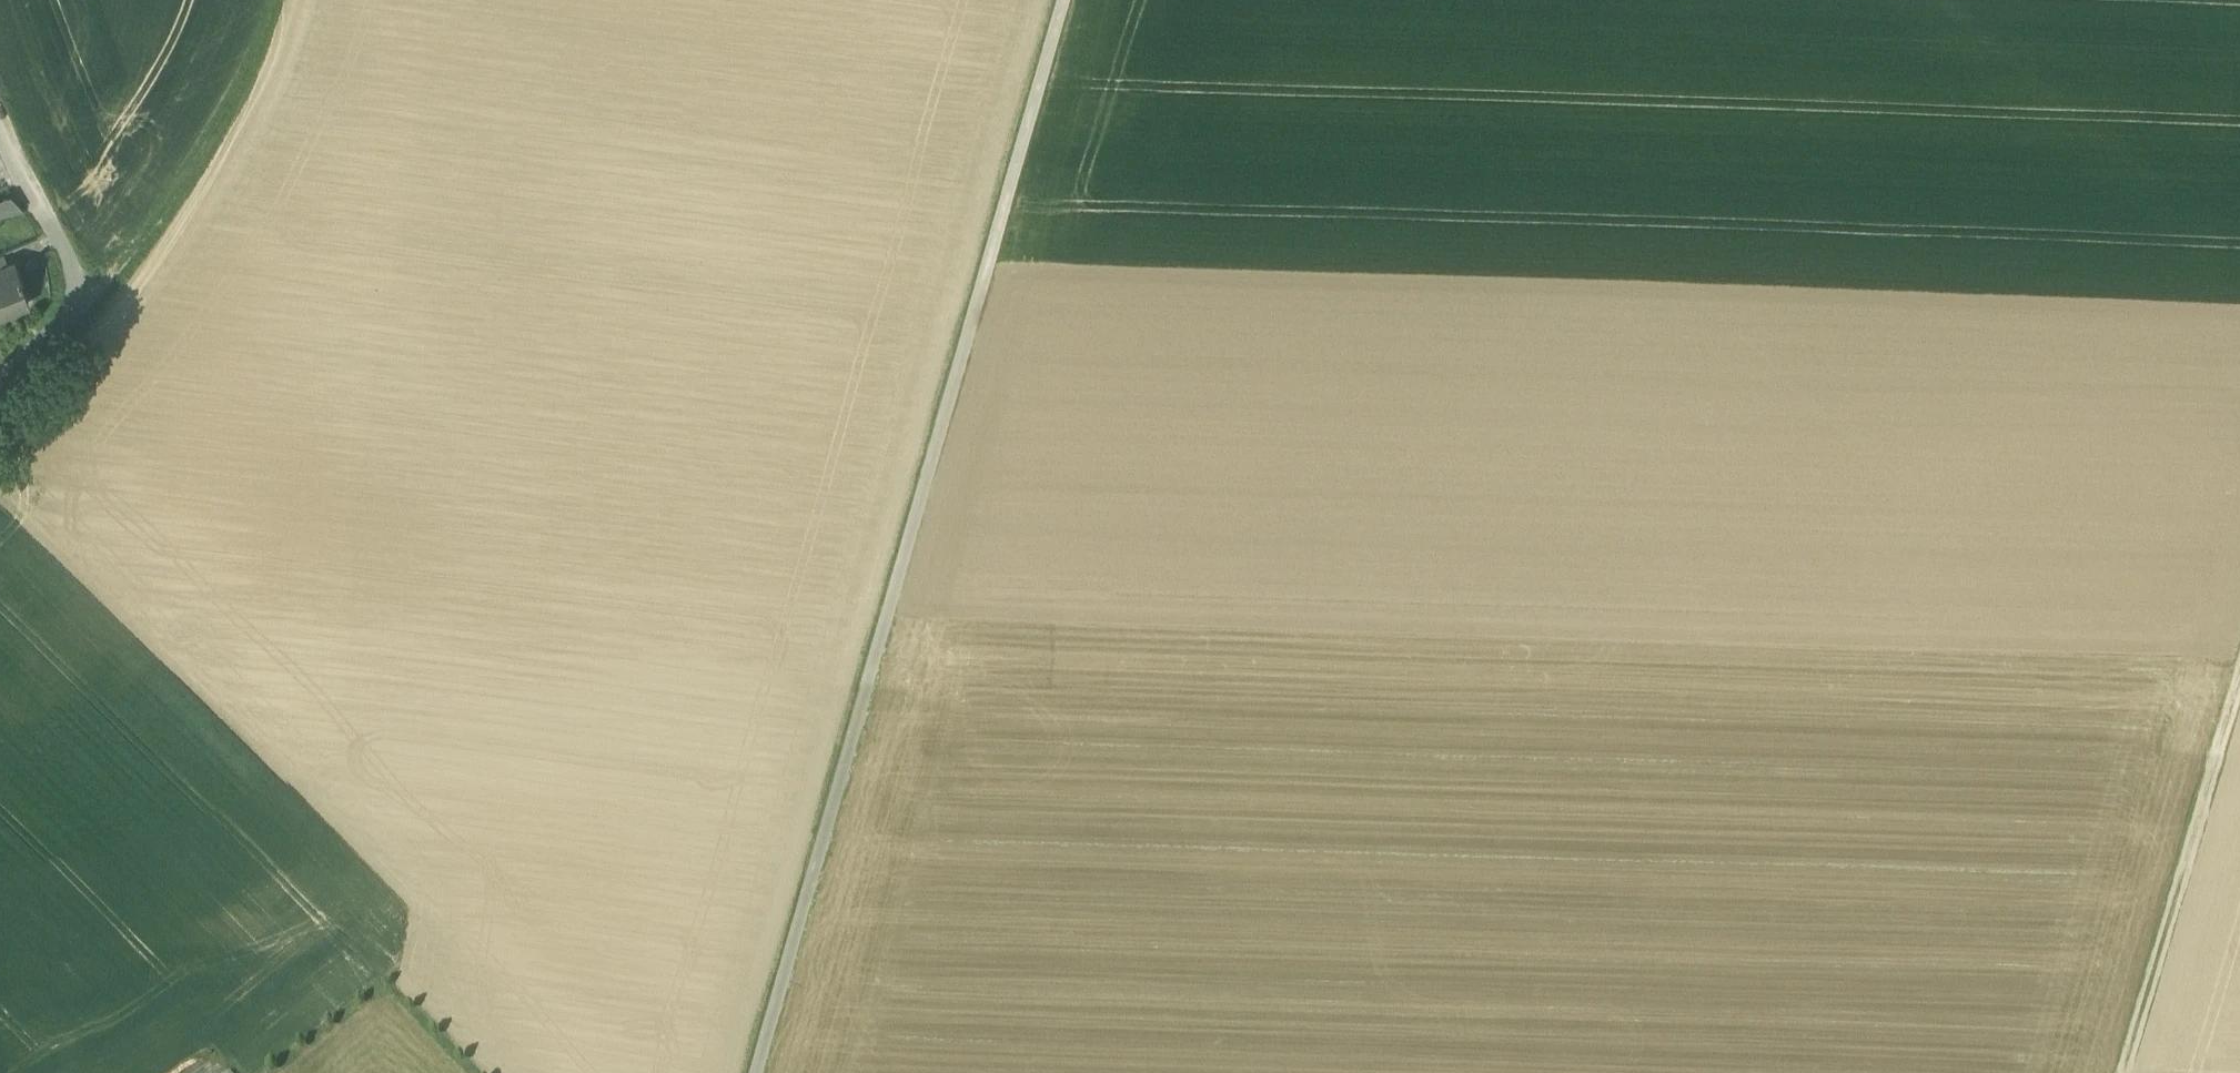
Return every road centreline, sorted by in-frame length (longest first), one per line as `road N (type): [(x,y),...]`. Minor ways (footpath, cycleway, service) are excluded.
road 1 (track): [(1064,0),(754,1072)]
road 2 (track): [(2239,669),(2122,1072)]
road 3 (track): [(280,0),(239,110),(95,296)]
road 4 (residential): [(95,296),(57,248),(0,132)]
road 5 (residential): [(0,382),(95,296)]

